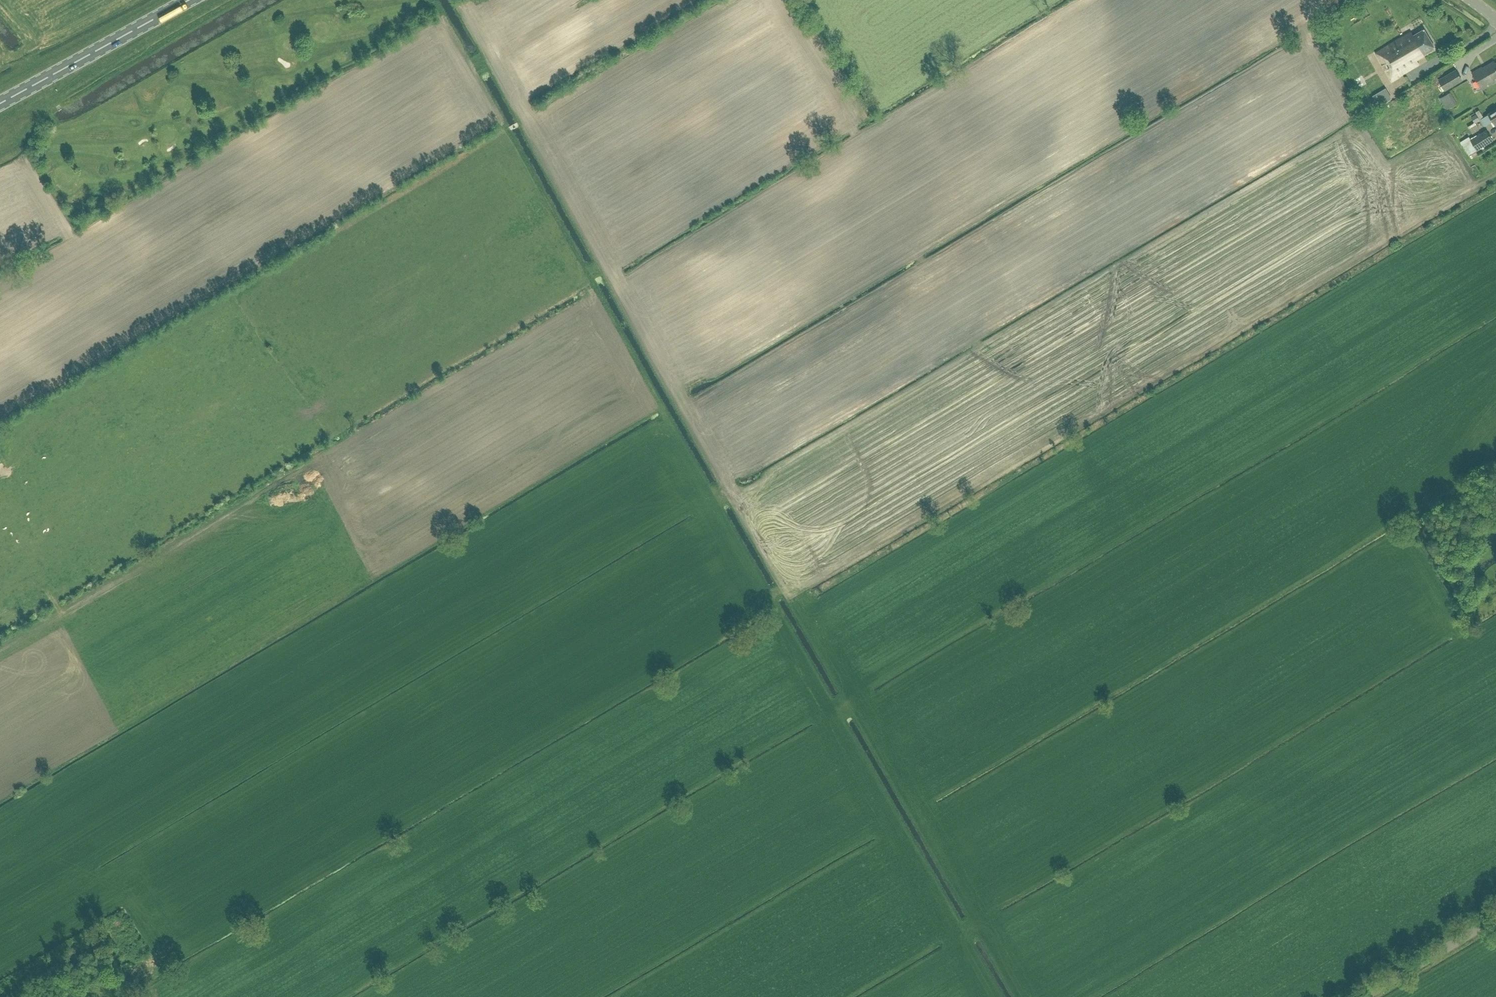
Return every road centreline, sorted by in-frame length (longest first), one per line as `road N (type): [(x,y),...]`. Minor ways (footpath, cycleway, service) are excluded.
road 1 (primary): [(0,104),(191,0)]
road 2 (tertiary): [(1362,996),(1495,917)]

